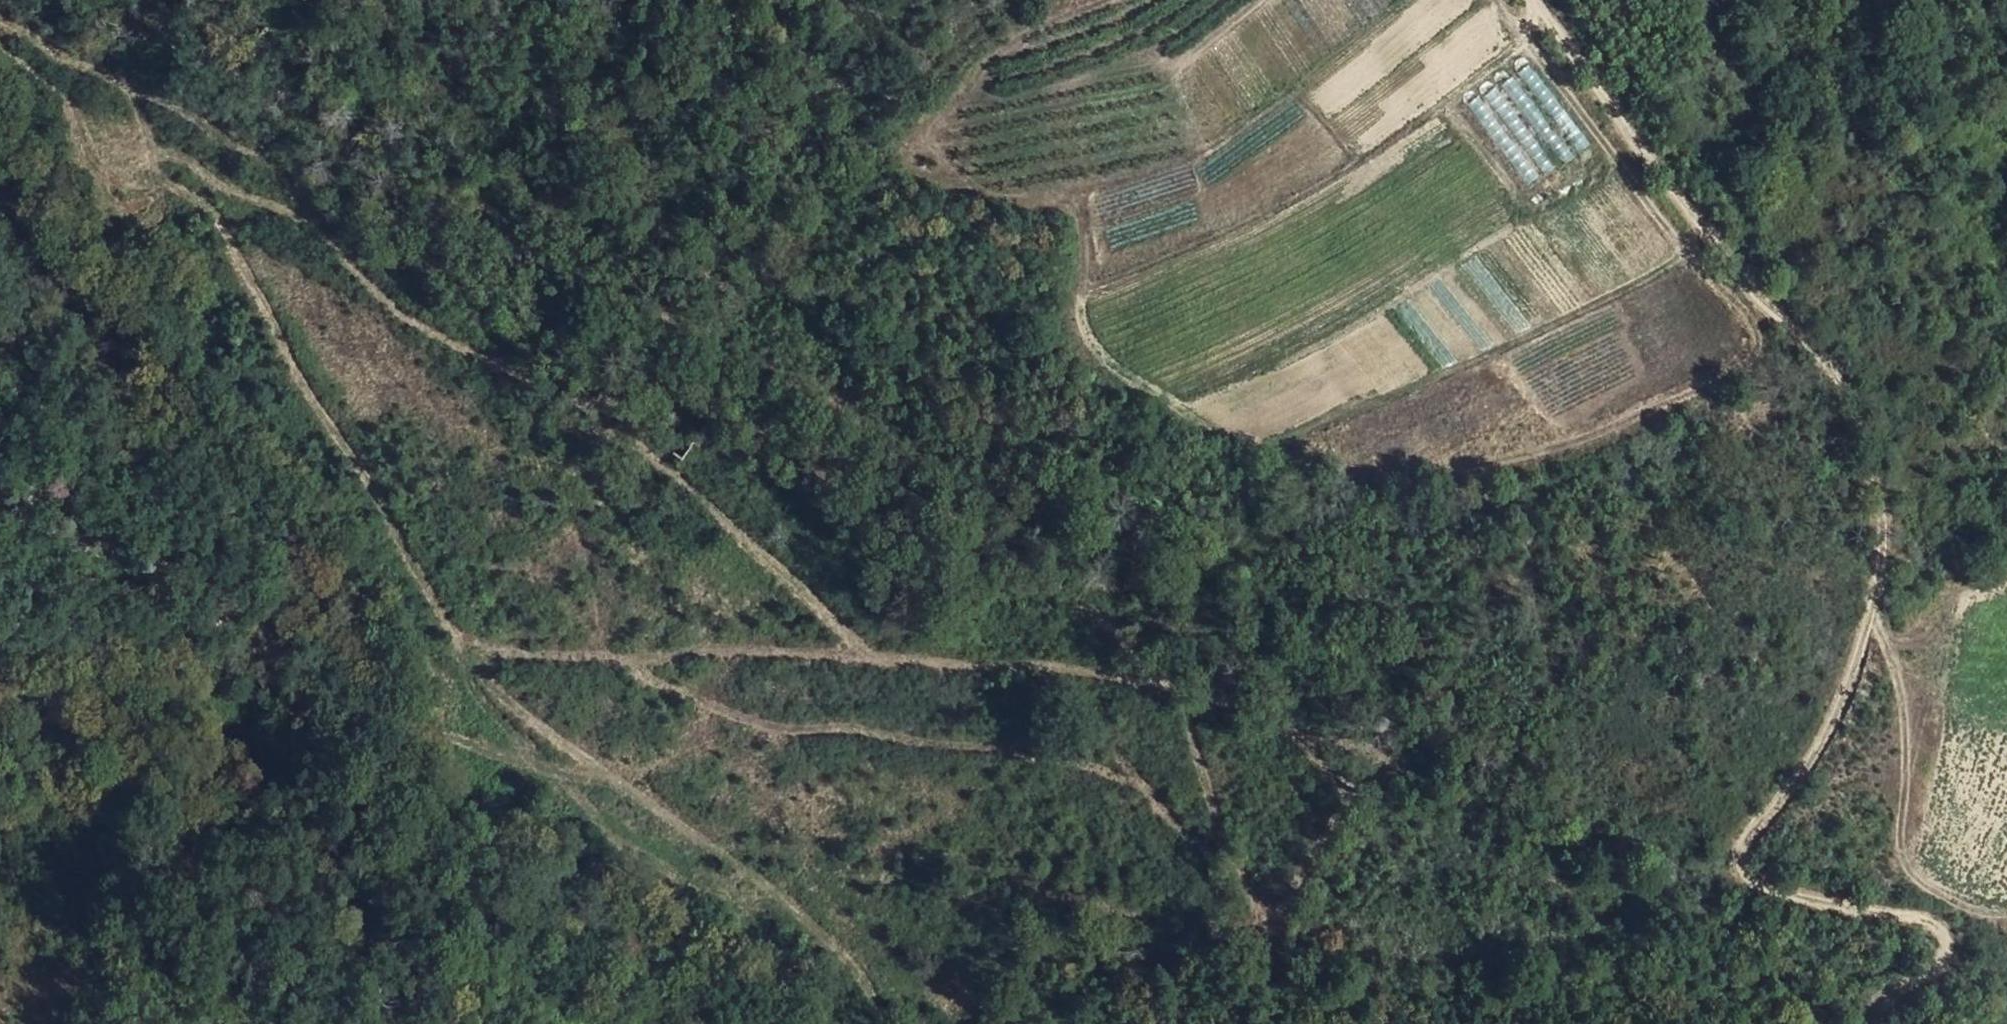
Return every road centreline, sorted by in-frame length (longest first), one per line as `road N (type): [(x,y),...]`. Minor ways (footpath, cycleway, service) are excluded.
road 1 (track): [(1877,1023),(1878,999),(1946,962),(1946,922),(1776,895),(1737,871),(1751,830),(1804,775),(1872,620),(1883,493),(1844,382),(1700,228),(1535,0)]
road 2 (track): [(2006,921),(1919,879),(1903,852),(1903,718),(1894,664),(1872,620)]

